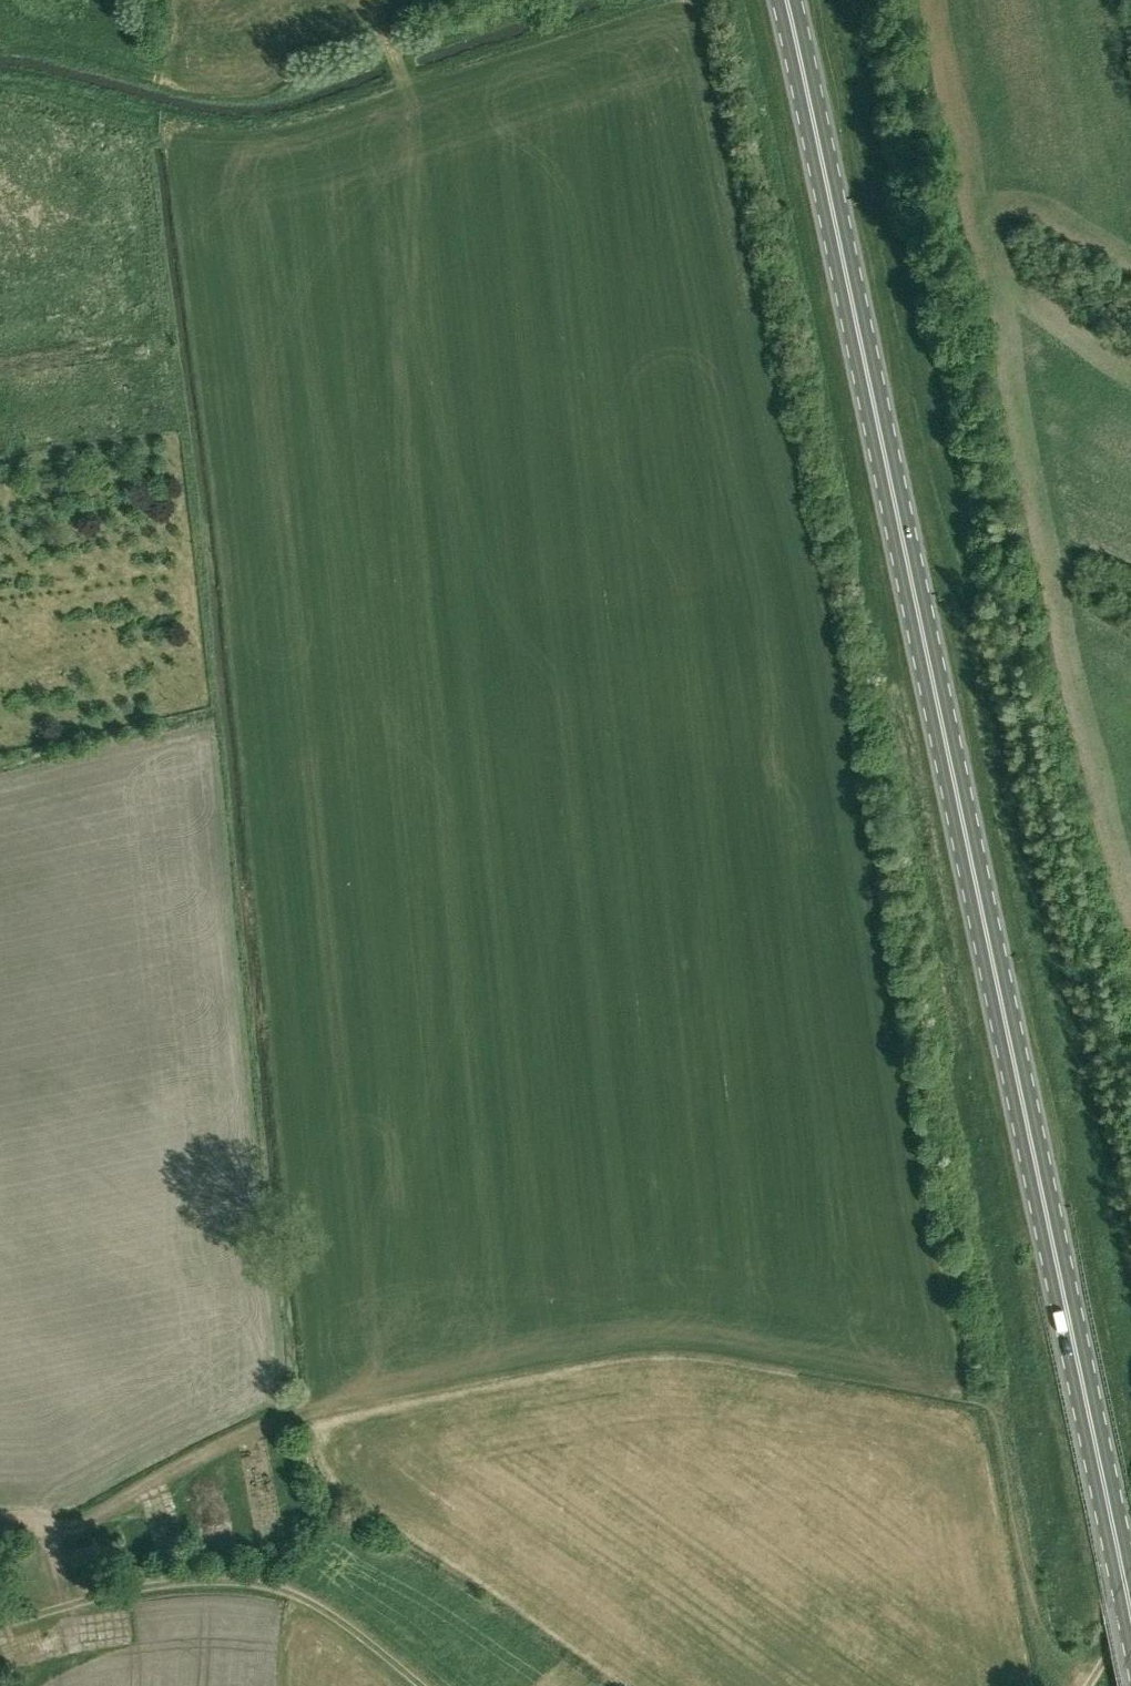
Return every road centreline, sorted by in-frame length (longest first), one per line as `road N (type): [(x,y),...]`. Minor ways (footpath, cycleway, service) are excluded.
road 1 (primary): [(791,0),(1130,1615)]

